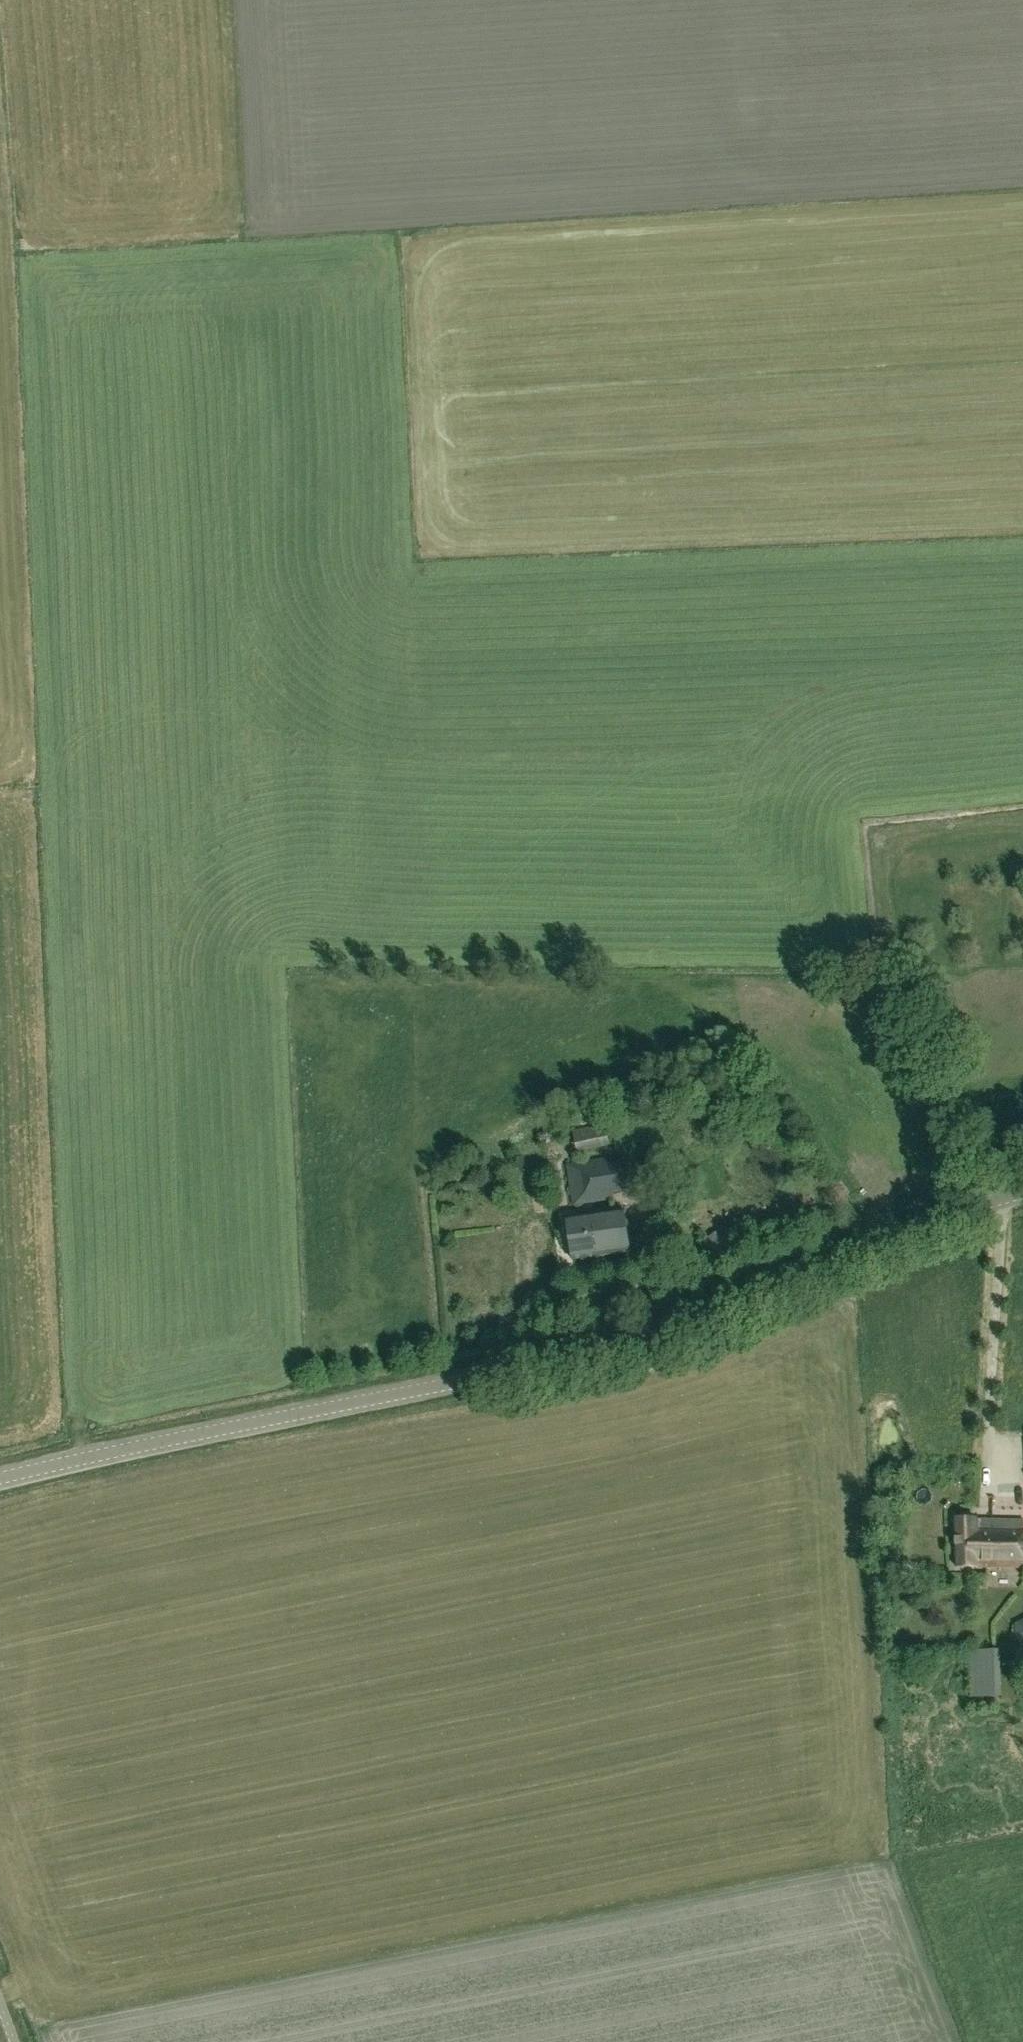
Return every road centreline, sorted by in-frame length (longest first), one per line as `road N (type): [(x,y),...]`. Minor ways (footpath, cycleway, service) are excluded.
road 1 (unclassified): [(0,1479),(674,1339),(1022,1193)]

